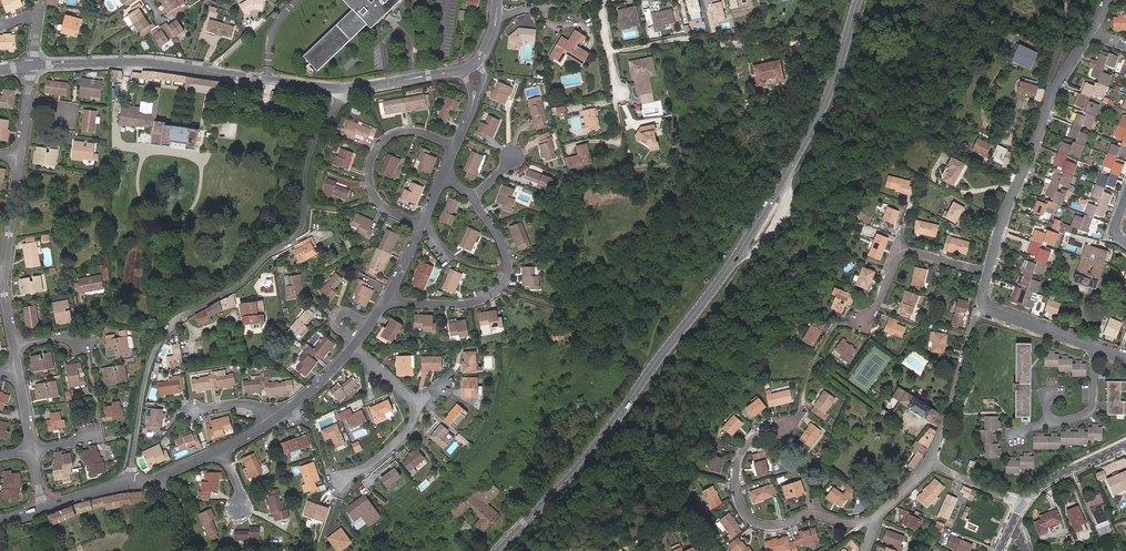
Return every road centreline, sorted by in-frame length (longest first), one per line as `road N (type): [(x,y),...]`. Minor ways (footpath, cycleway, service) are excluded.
road 1 (tertiary): [(858,0),(820,113),(729,268),(603,438),(500,550)]
road 2 (residential): [(340,89),(310,155),(300,230),(236,287),(173,325),(152,355),(127,479)]
road 3 (tertiary): [(340,89),(139,62),(31,66)]
road 4 (residential): [(1090,33),(1051,98),(987,274)]
road 5 (residential): [(874,521),(809,514),(764,526),(748,518),(738,499),(740,456),(754,437),(785,425)]
road 6 (residential): [(388,296),(456,305),(500,288),(506,254),(472,199)]
road 7 (residential): [(420,225),(374,195),(368,174),(375,150),(408,132),(456,147)]
road 8 (residential): [(987,274),(901,255),(861,322)]
road 9 (residential): [(935,464),(972,326),(985,308)]
road 10 (residential): [(1097,348),(1087,412),(1015,435)]
road 11 (tertiary): [(1020,505),(1048,482),(1125,444)]

